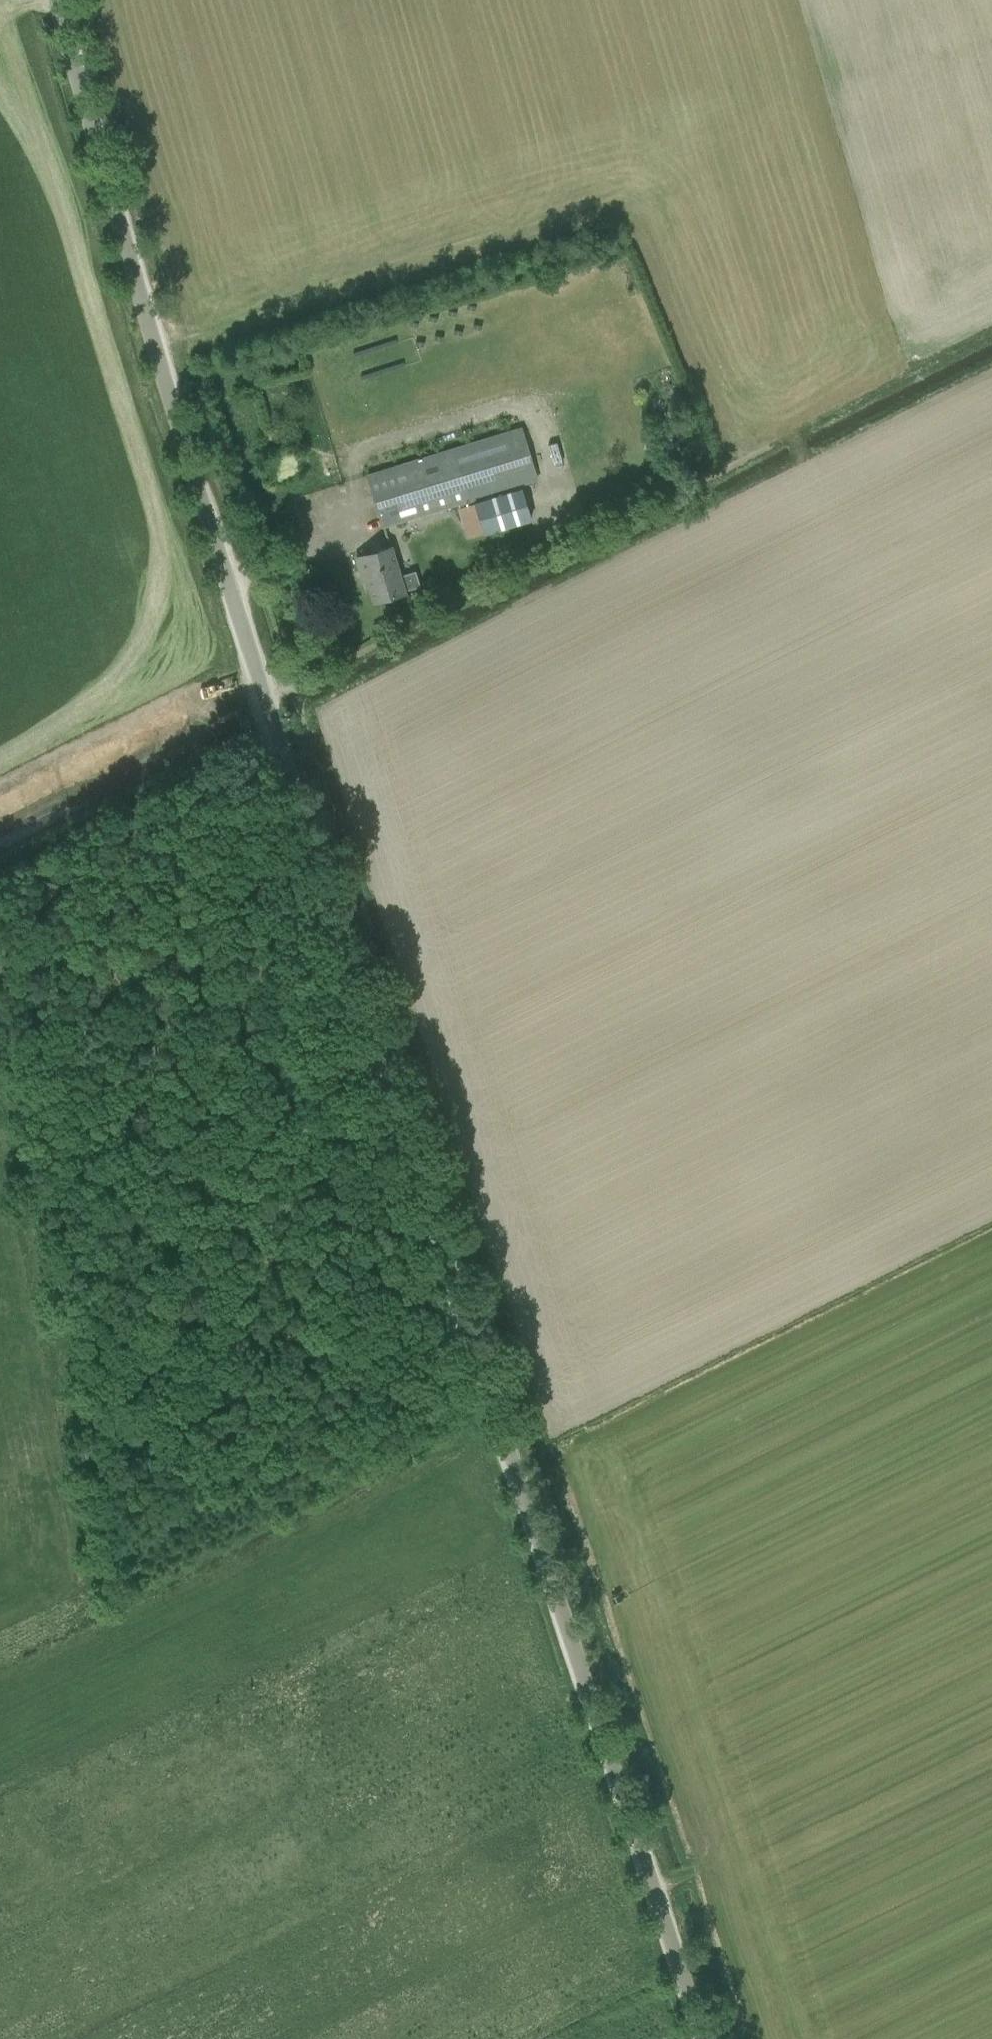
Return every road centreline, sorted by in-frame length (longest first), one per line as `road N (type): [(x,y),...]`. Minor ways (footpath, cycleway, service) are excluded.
road 1 (tertiary): [(704,2038),(275,726),(60,0)]
road 2 (track): [(275,726),(0,868)]

